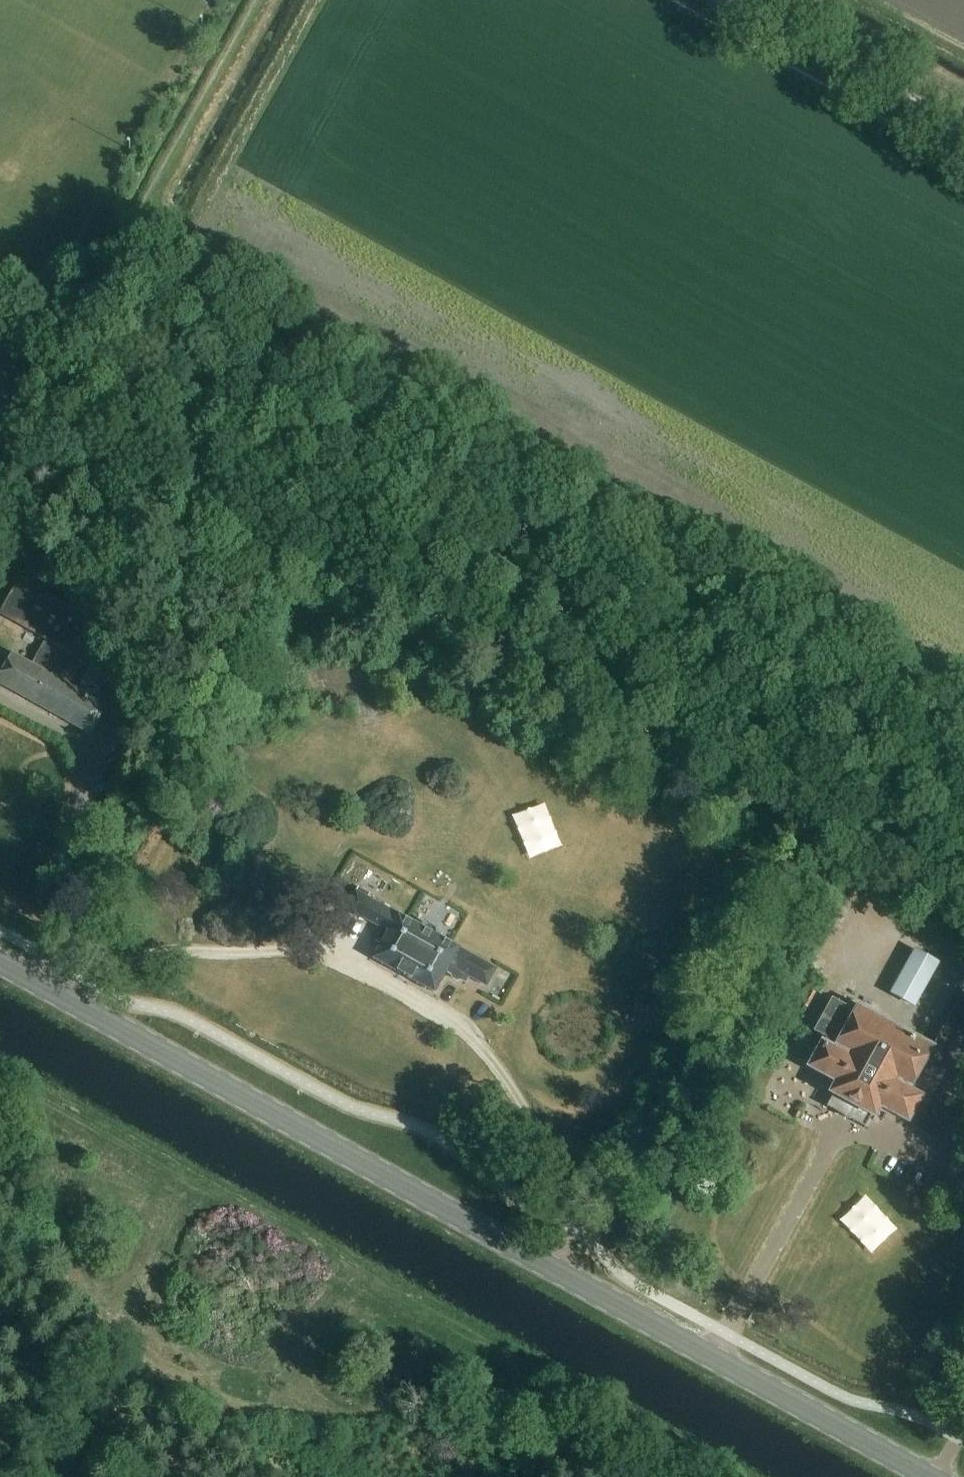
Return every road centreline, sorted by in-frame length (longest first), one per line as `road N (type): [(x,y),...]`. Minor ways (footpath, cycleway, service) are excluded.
road 1 (primary): [(925,1476),(0,960)]
road 2 (track): [(729,0),(963,132)]
road 3 (track): [(470,1476),(531,1369)]

